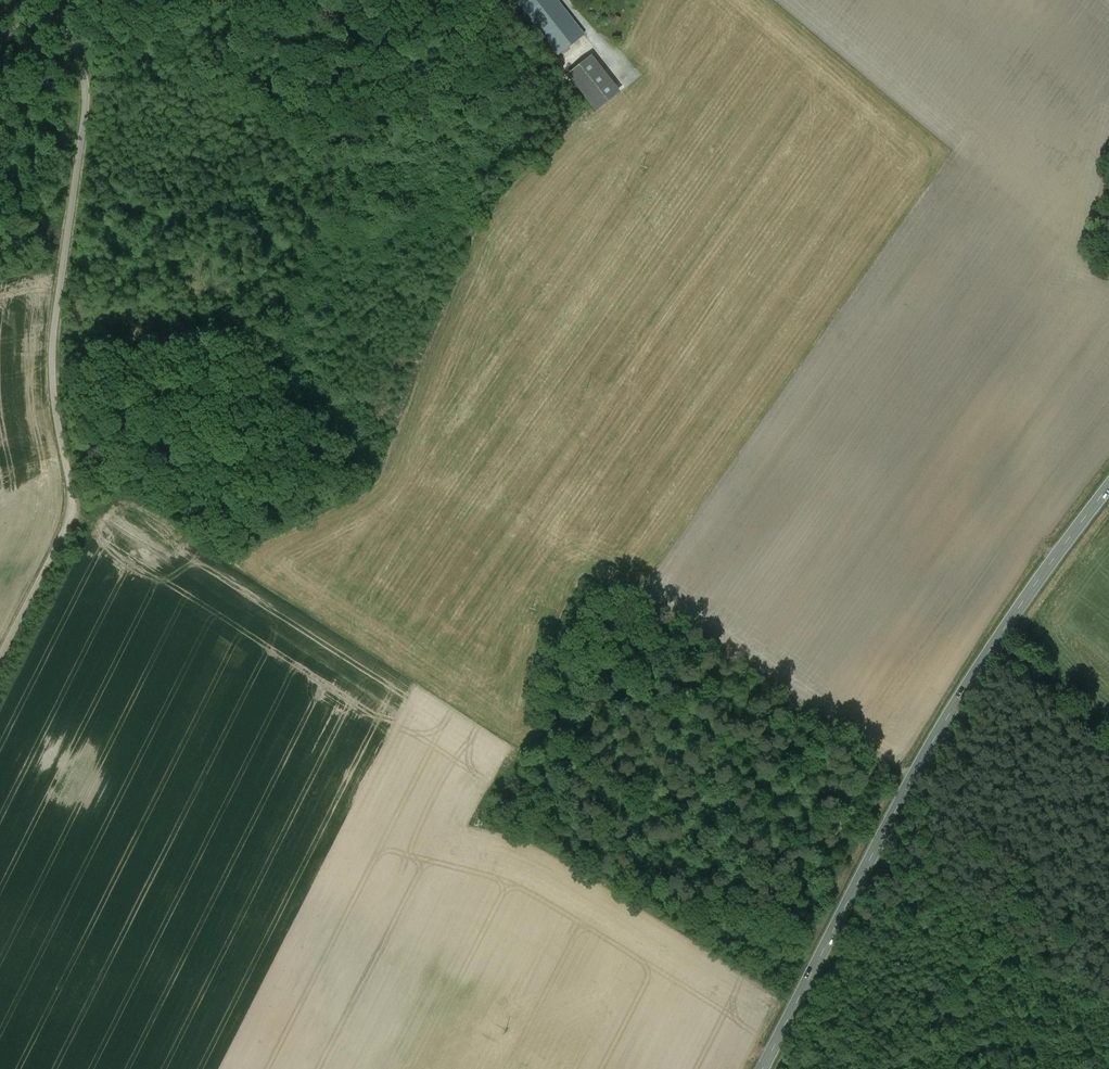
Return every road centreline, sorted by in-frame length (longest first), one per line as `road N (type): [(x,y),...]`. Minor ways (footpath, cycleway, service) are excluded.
road 1 (unclassified): [(60,0),(87,103),(52,356),(72,513),(0,655)]
road 2 (secondary): [(762,1068),(950,714),(1108,487)]

